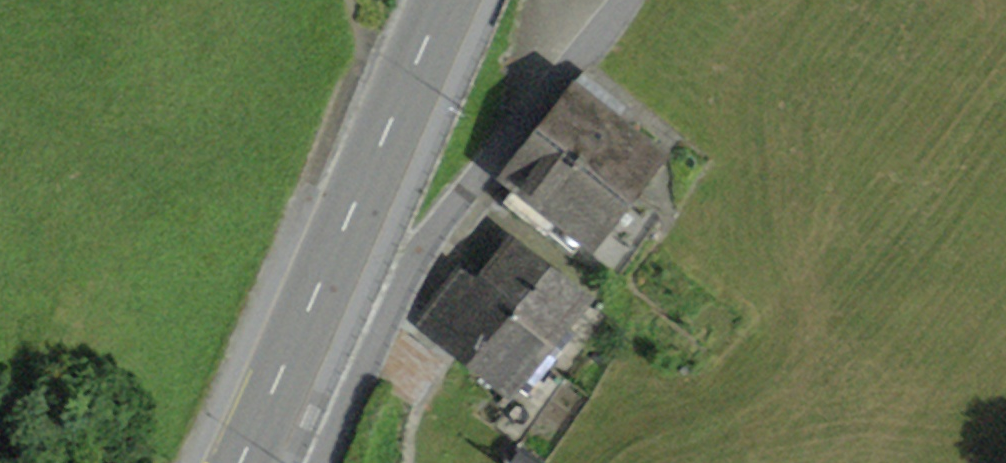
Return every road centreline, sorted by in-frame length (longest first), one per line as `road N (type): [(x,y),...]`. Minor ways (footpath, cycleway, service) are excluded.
road 1 (residential): [(627,0),(441,223),(322,462)]
road 2 (primary): [(441,0),(240,462)]

